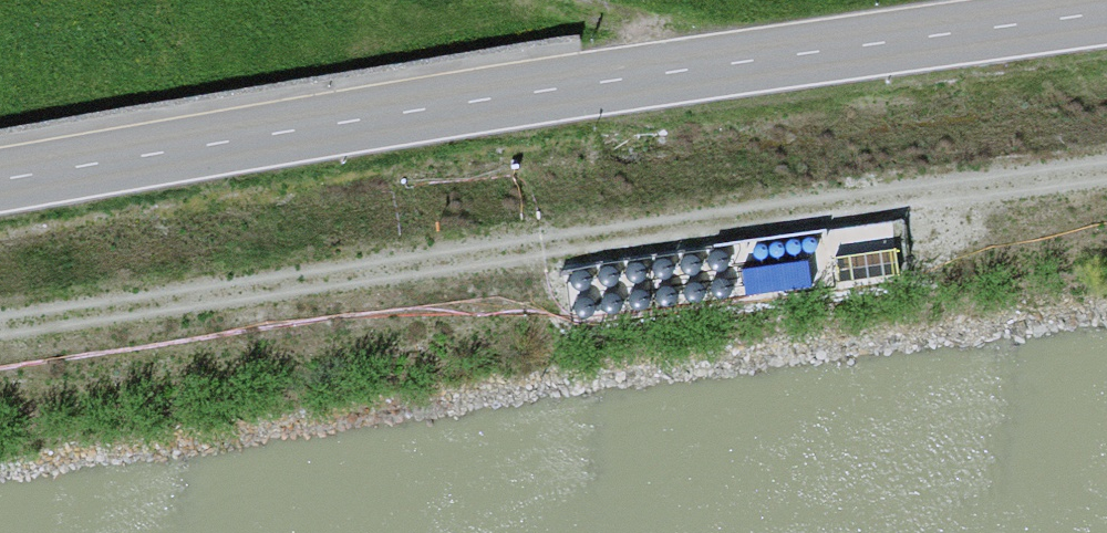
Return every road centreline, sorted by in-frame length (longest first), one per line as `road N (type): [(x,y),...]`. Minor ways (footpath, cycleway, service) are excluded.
road 1 (tertiary): [(0,186),(522,94),(1106,16)]
road 2 (track): [(0,334),(1106,173)]

